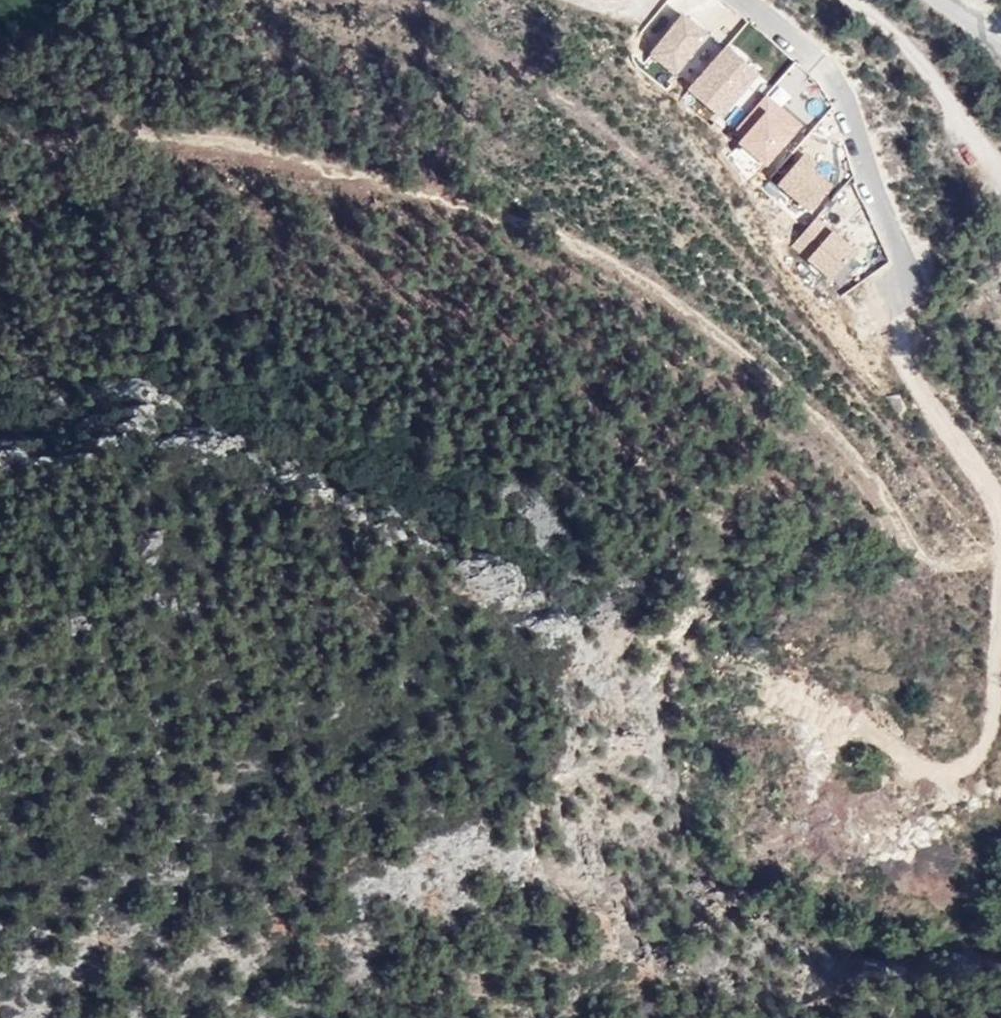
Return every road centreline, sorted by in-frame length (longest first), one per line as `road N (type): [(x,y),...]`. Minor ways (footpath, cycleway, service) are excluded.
road 1 (track): [(0,137),(365,174),(555,231),(725,337),(870,464),(919,535),(949,557),(1000,544)]
road 2 (track): [(1000,499),(916,351),(901,242),(875,145),(808,30),(761,0)]
road 3 (track): [(845,0),(912,50),(1000,181)]

